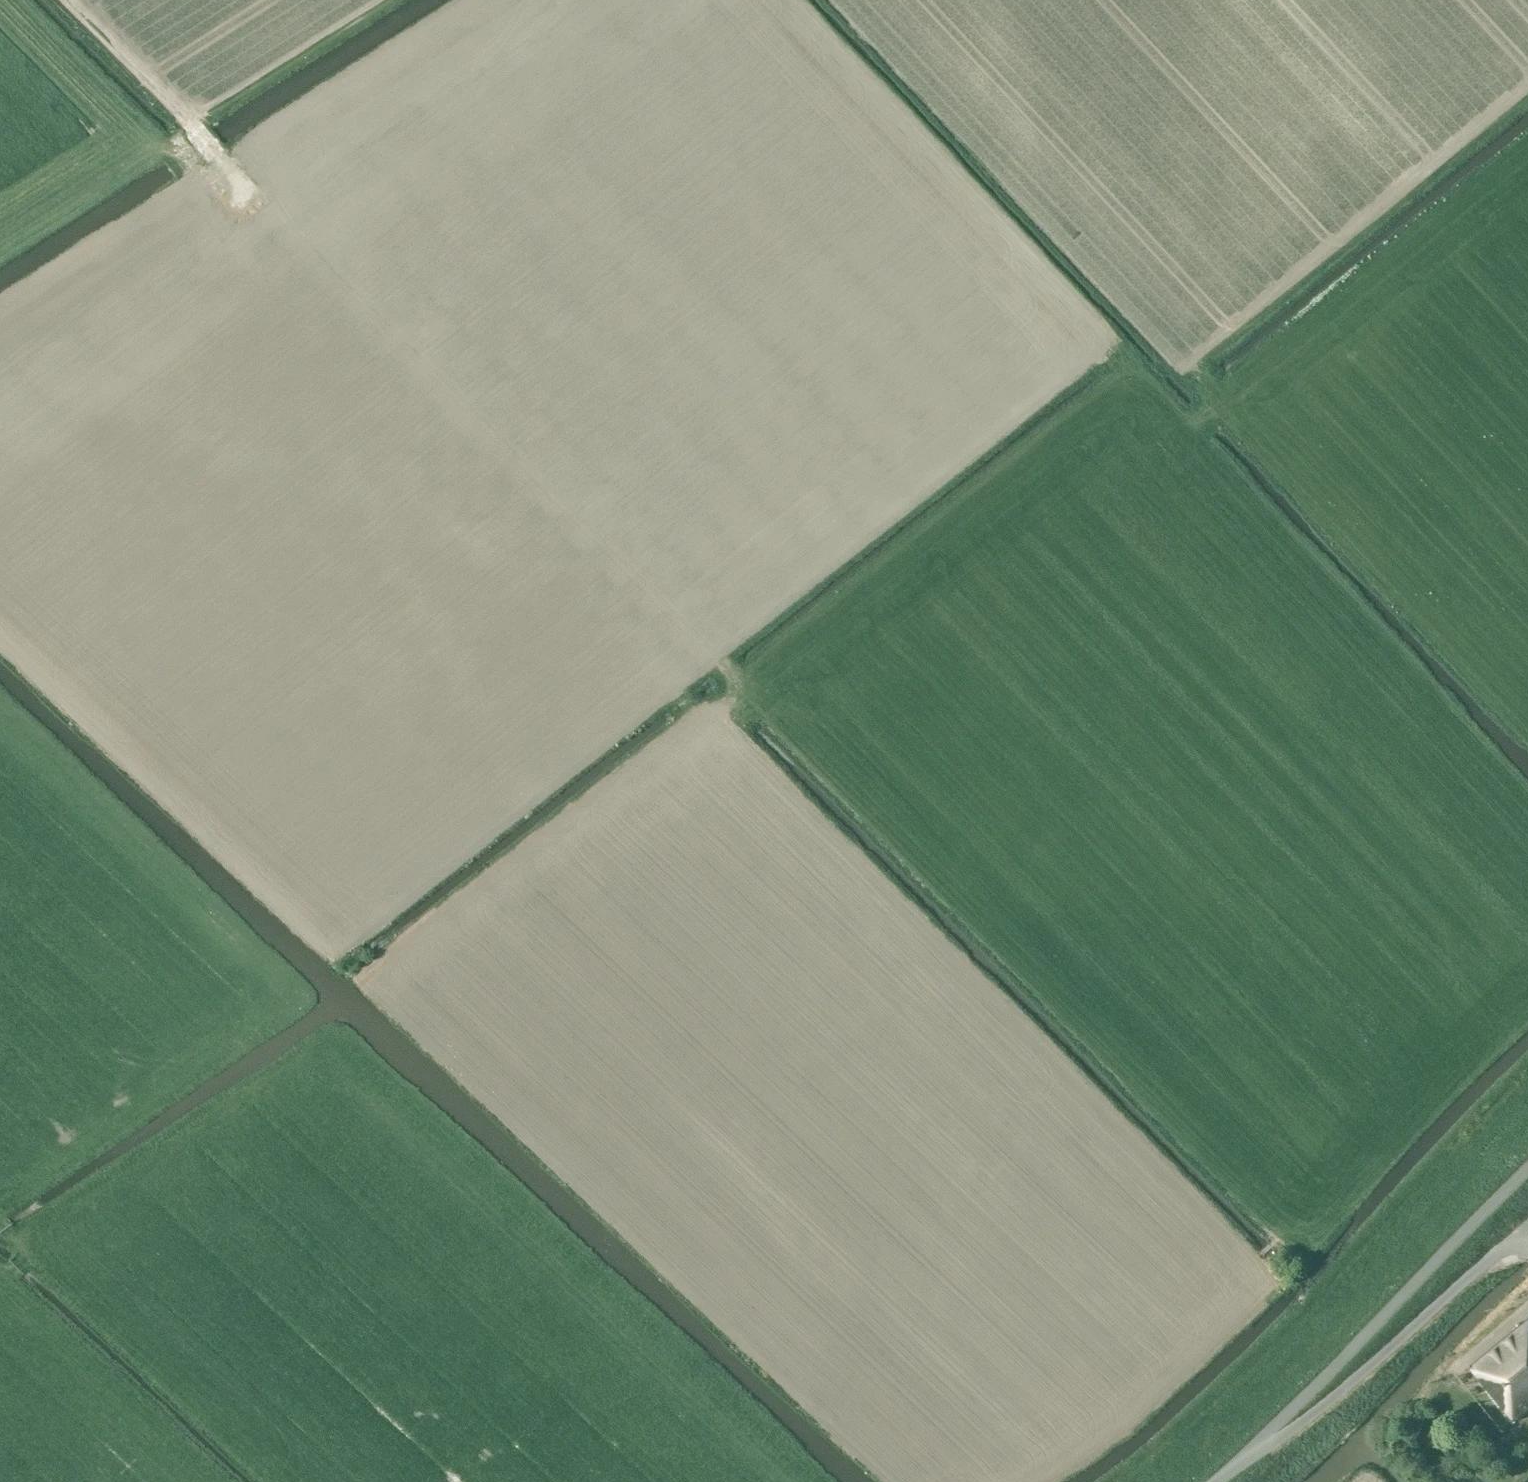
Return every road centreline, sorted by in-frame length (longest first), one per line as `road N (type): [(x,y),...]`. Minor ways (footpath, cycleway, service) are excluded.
road 1 (unclassified): [(1213,1481),(1527,1168)]
road 2 (track): [(232,173),(65,0)]

